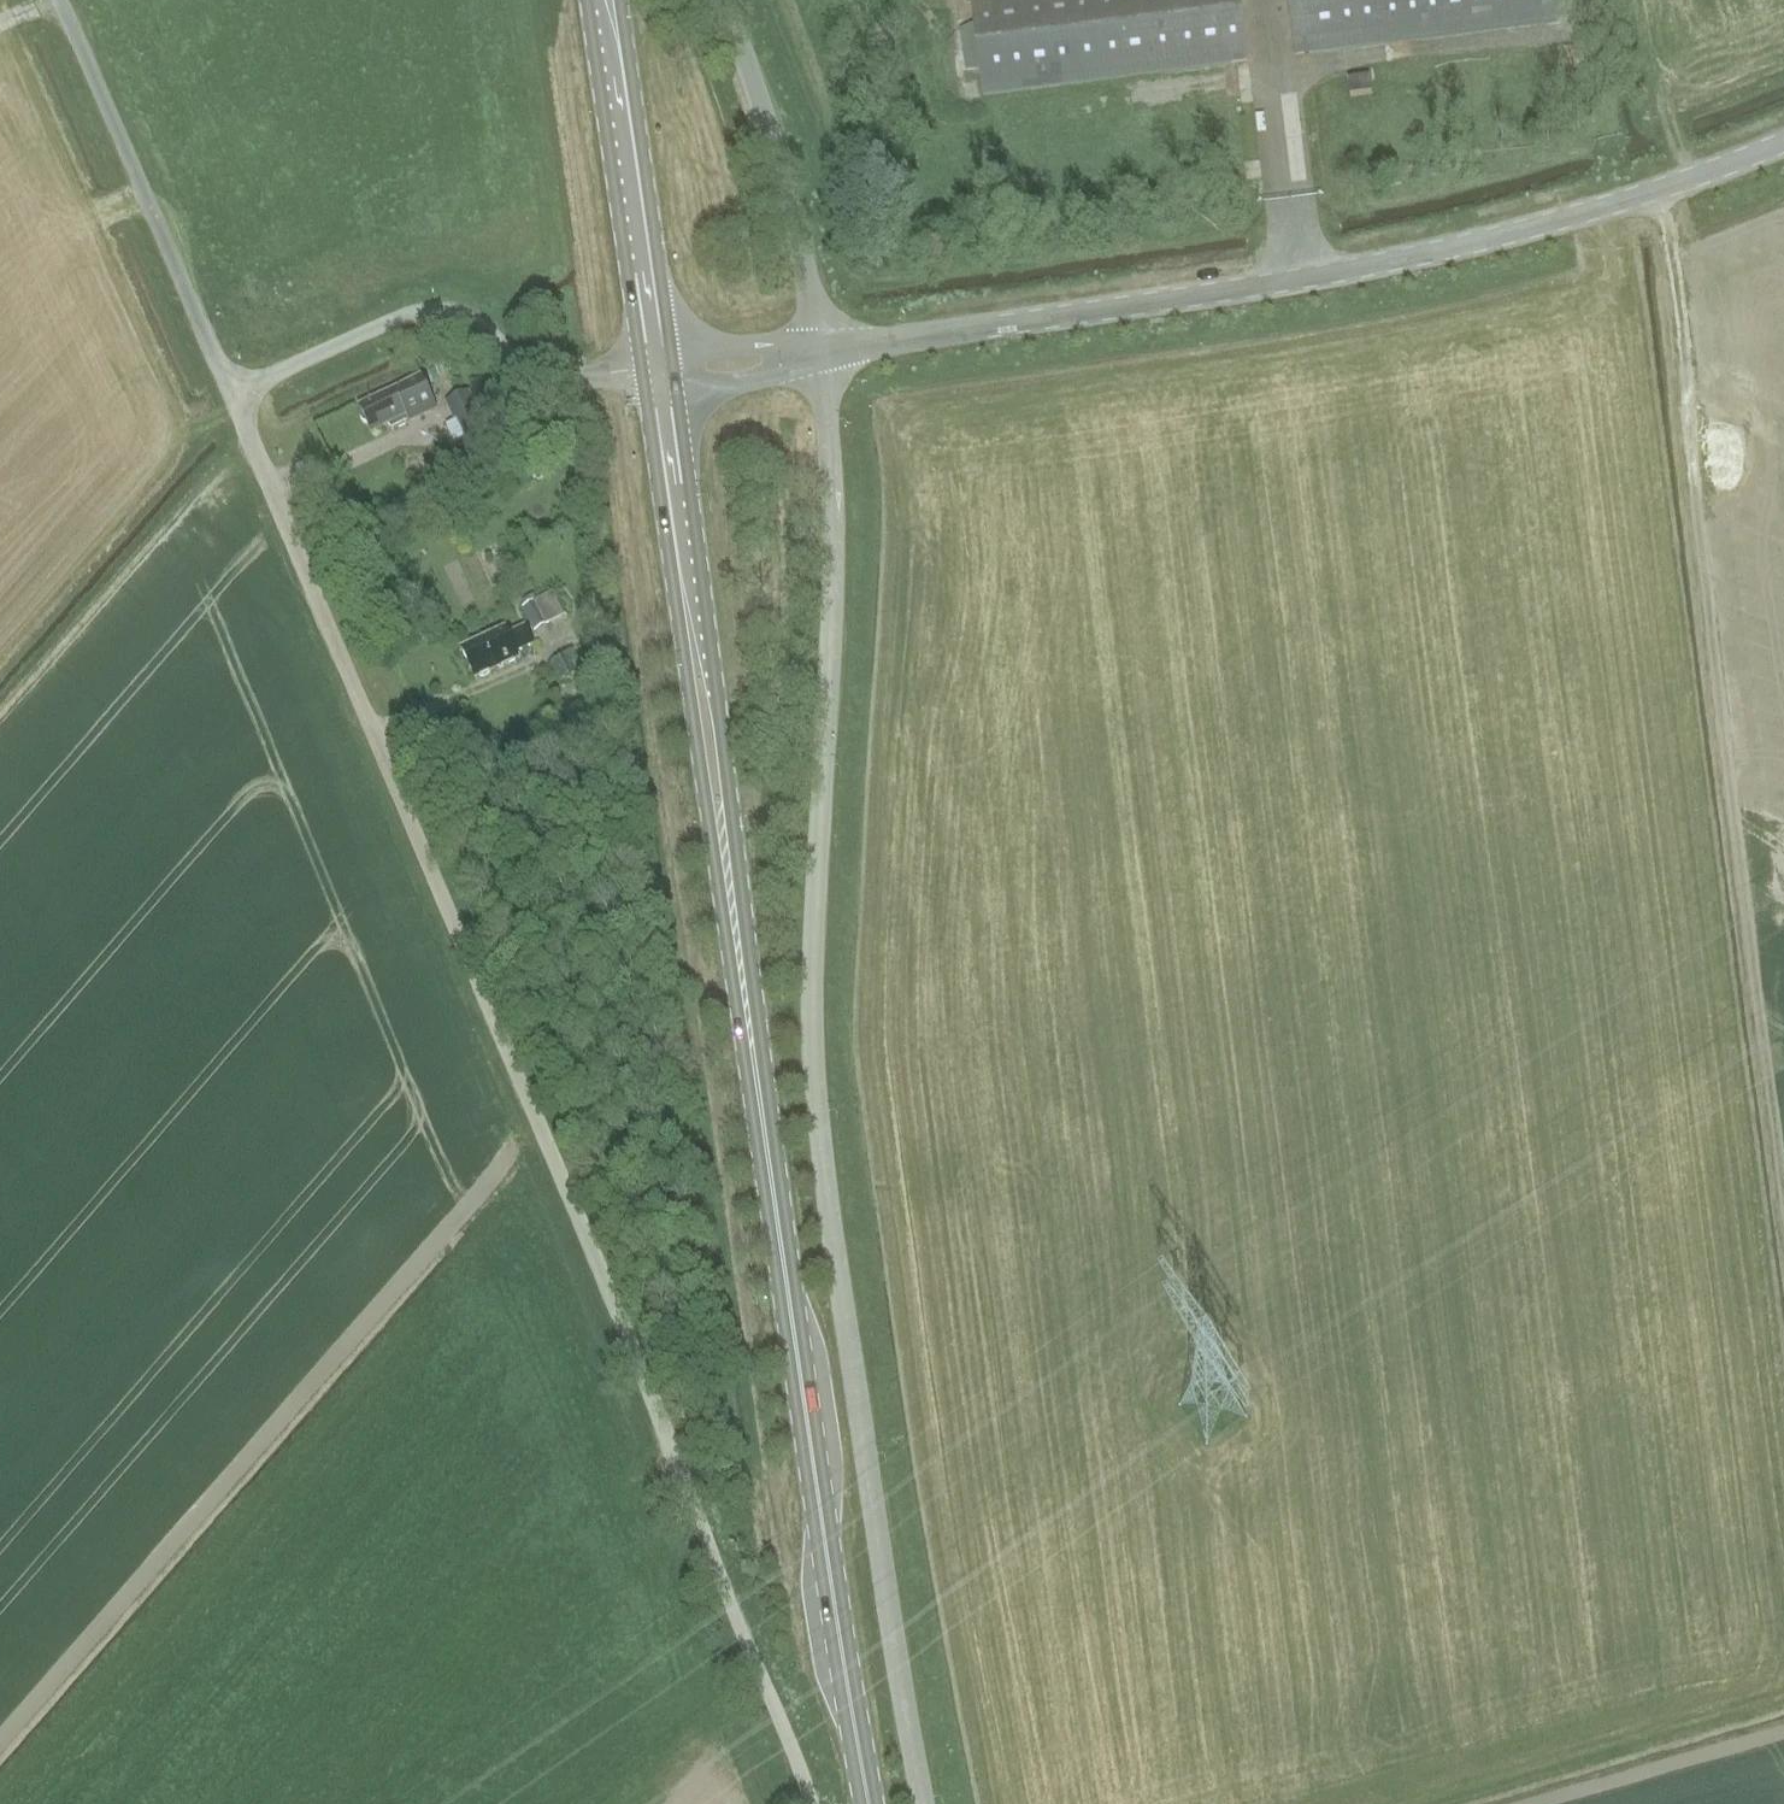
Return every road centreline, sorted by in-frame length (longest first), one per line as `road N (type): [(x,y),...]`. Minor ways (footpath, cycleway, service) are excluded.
road 1 (unclassified): [(813,1803),(594,1256),(230,393)]
road 2 (unclassified): [(923,1803),(829,1216),(814,1070),(833,565),(821,350)]
road 3 (tertiary): [(821,350),(1402,260),(1632,199),(1783,143)]
road 4 (primary): [(869,1803),(752,1047)]
road 5 (primary): [(643,370),(740,1027),(752,1047)]
road 6 (primary): [(752,1047),(759,1026),(676,392)]
road 7 (unclassified): [(230,393),(394,320),(434,311),(470,318),(546,374),(643,370)]
road 8 (unclassified): [(230,393),(59,0)]
road 9 (primary): [(587,0),(643,370)]
road 10 (unclassified): [(821,350),(773,148),(721,0)]
road 11 (primary): [(670,350),(621,0)]
road 12 (tertiary): [(676,392),(776,374),(821,350)]
road 13 (tertiary): [(821,350),(772,343),(670,350)]

